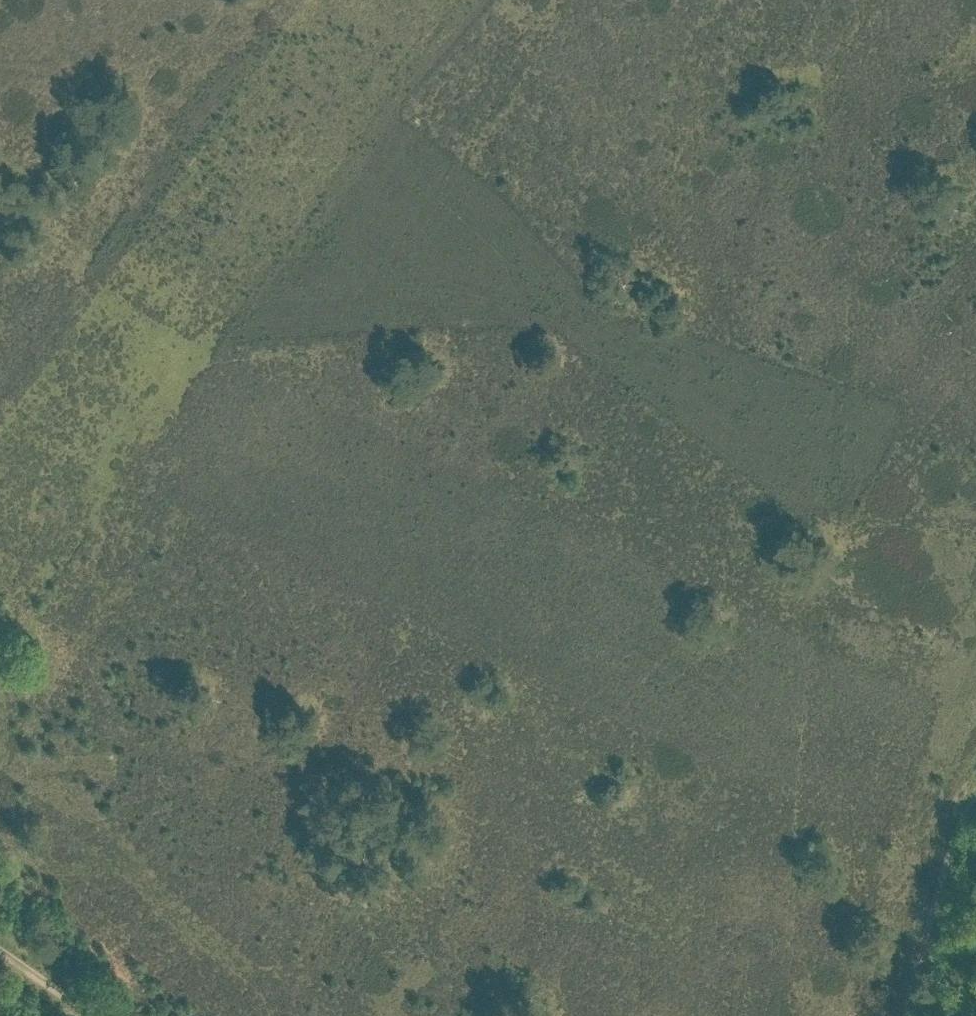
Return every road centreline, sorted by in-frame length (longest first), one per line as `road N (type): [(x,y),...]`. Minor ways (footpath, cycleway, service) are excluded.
road 1 (track): [(903,1015),(975,794)]

